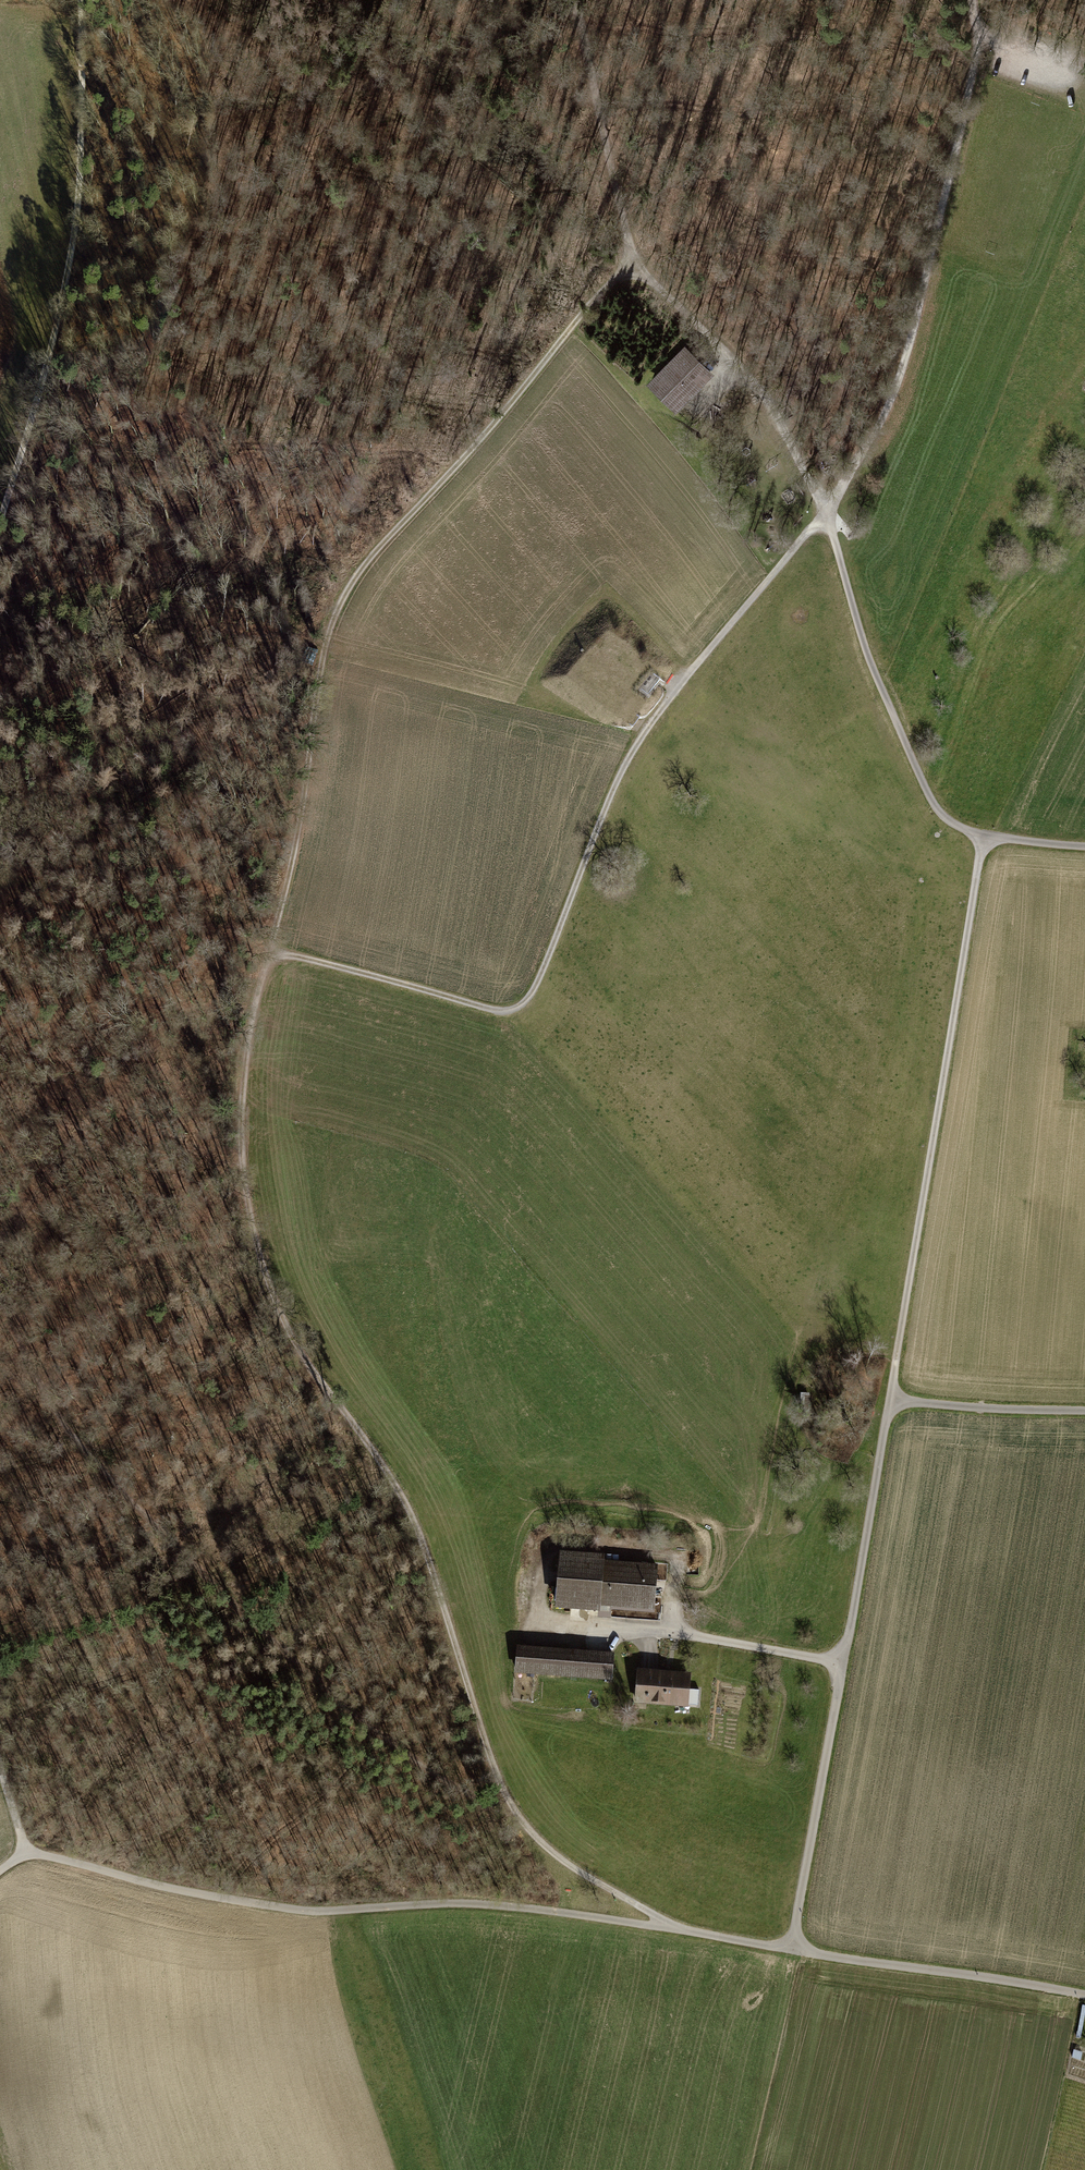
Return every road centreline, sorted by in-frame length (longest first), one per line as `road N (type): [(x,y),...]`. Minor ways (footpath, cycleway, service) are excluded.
road 1 (track): [(984,836),(853,1611),(784,1951)]
road 2 (track): [(670,1927),(559,1859),(517,1818),(486,1754),(423,1540),(383,1462),(312,1374),(262,1266),(242,1188),(241,1117),(267,954)]
road 3 (track): [(826,514),(661,708),(619,774),(524,1003),(495,1010),(267,954)]
road 4 (track): [(267,954),(299,833),(335,615),(376,551),(478,444),(570,327),(615,281),(637,272)]
road 5 (track): [(517,1818),(433,1771),(255,1621),(64,1423),(0,1310)]
road 6 (track): [(24,1853),(314,1911),(504,1906),(670,1927)]
road 7 (track): [(573,0),(637,272),(764,394),(826,514)]
road 8 (track): [(979,21),(901,377),(826,514)]
road 9 (track): [(79,0),(78,172),(42,351),(0,498)]
road 10 (track): [(1084,846),(984,836),(933,812),(869,660),(826,514)]
road 11 (track): [(670,1927),(1084,1995)]
road 12 (track): [(842,1662),(549,1617)]
road 13 (track): [(888,1404),(1084,1416)]

